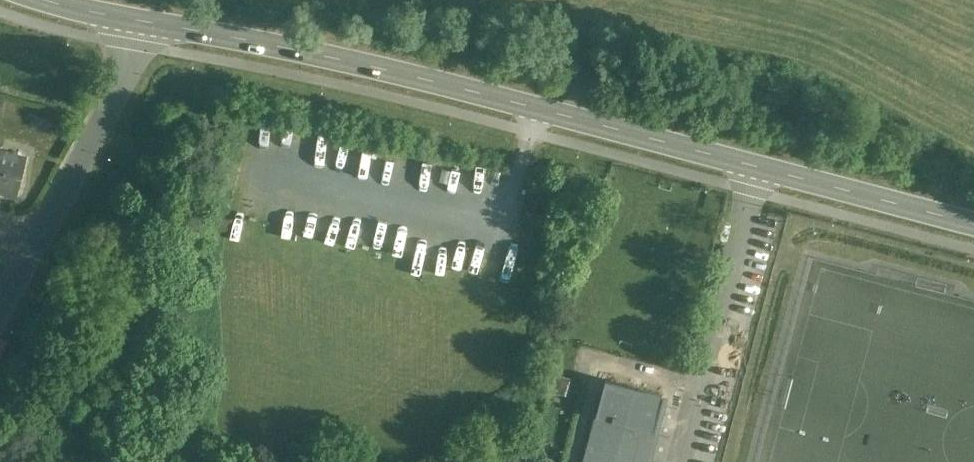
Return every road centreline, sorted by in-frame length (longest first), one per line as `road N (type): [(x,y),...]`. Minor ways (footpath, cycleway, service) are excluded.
road 1 (secondary): [(145,20),(532,104),(758,166)]
road 2 (residential): [(598,362),(703,388),(758,166)]
road 3 (residential): [(145,20),(34,241)]
road 4 (secondary): [(758,166),(973,223)]

